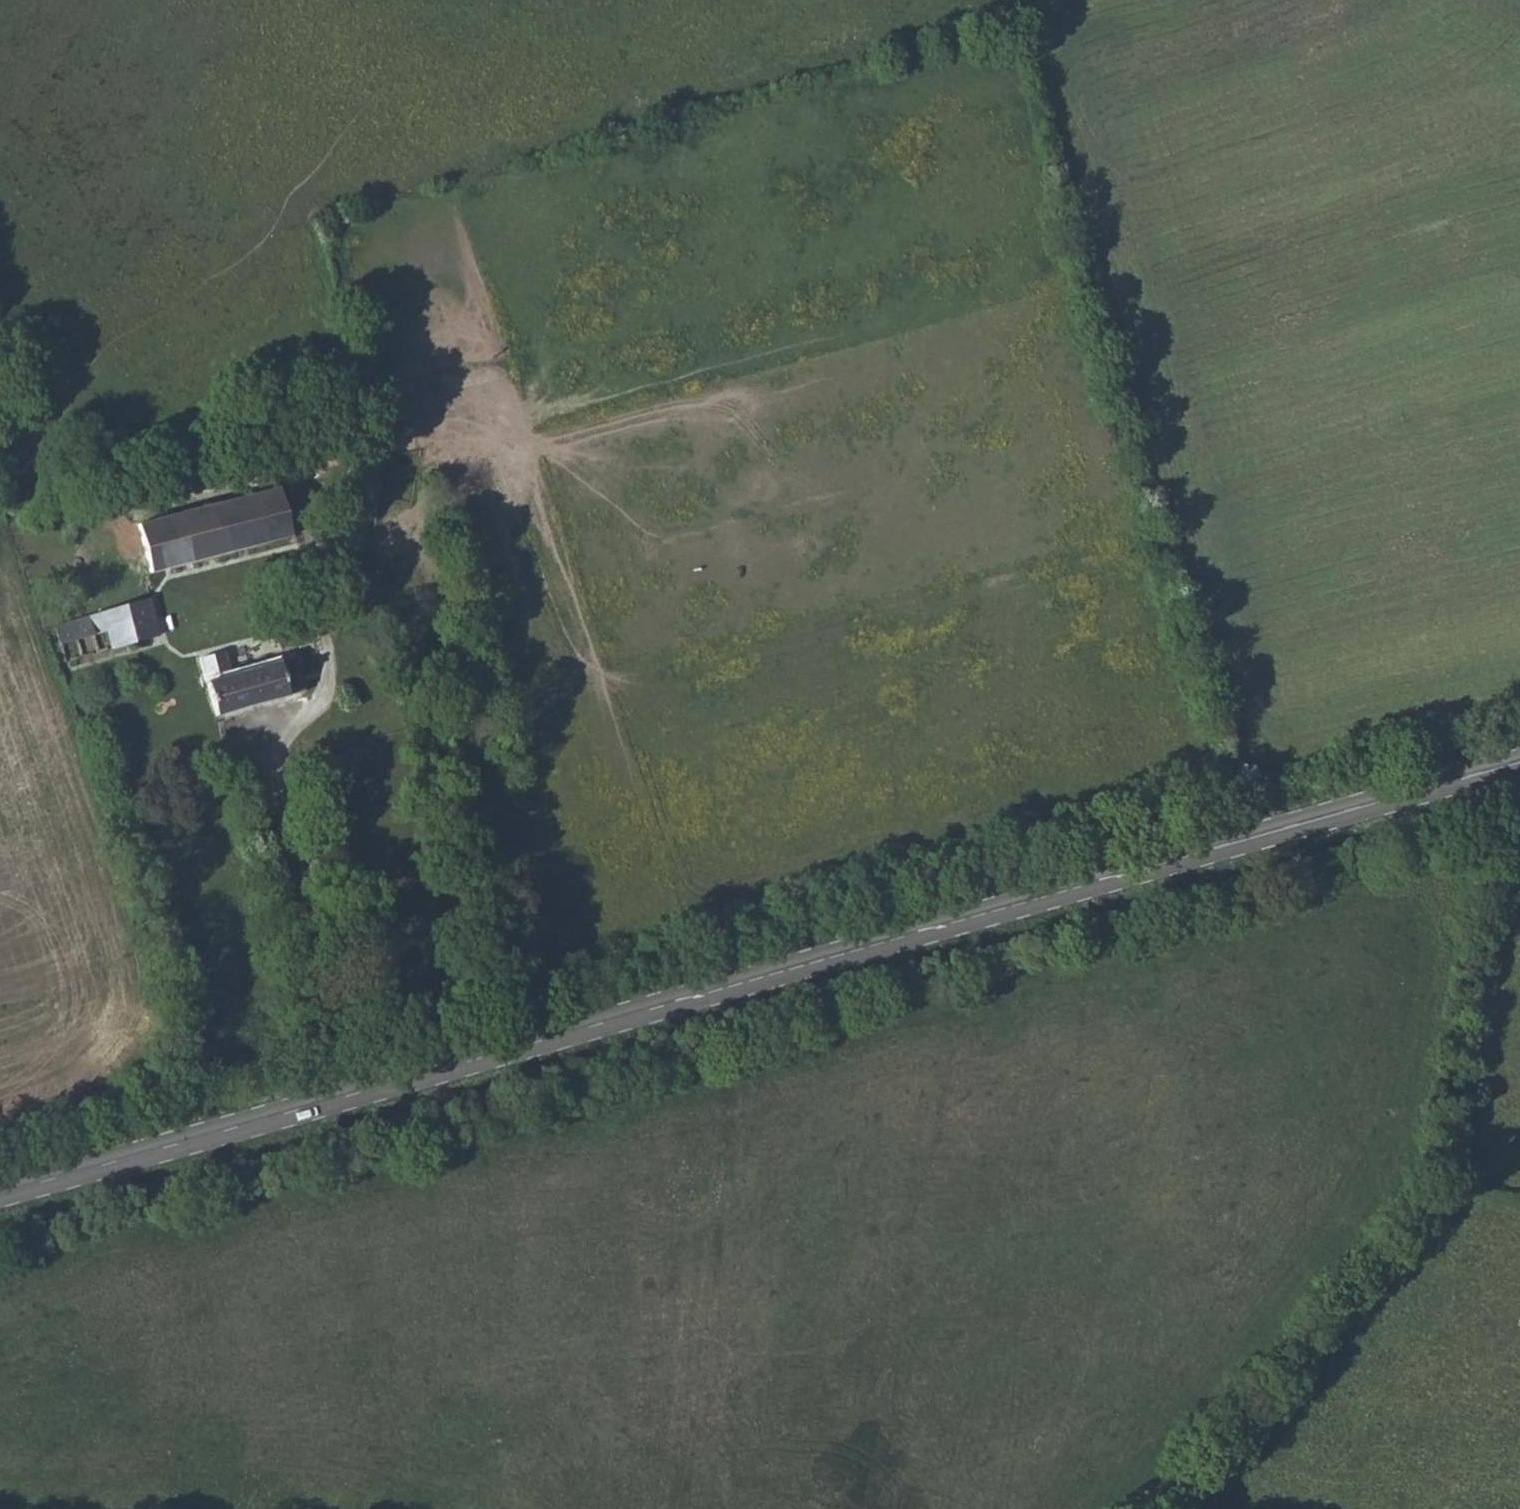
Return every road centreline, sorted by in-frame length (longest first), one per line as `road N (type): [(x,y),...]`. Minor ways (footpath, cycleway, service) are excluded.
road 1 (secondary): [(0,1192),(1519,760)]
road 2 (track): [(258,738),(365,1089)]

